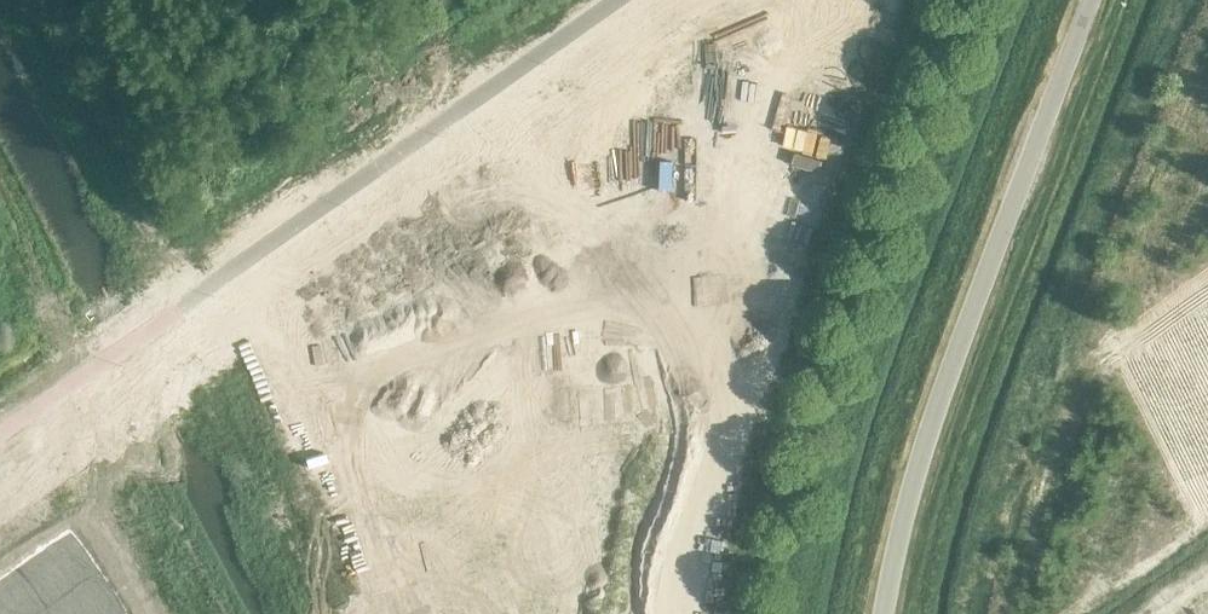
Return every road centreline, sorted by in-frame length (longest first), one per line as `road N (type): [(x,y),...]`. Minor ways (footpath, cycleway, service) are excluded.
road 1 (unclassified): [(884,613),(922,450),(1091,0)]
road 2 (unclassified): [(0,481),(325,253)]

